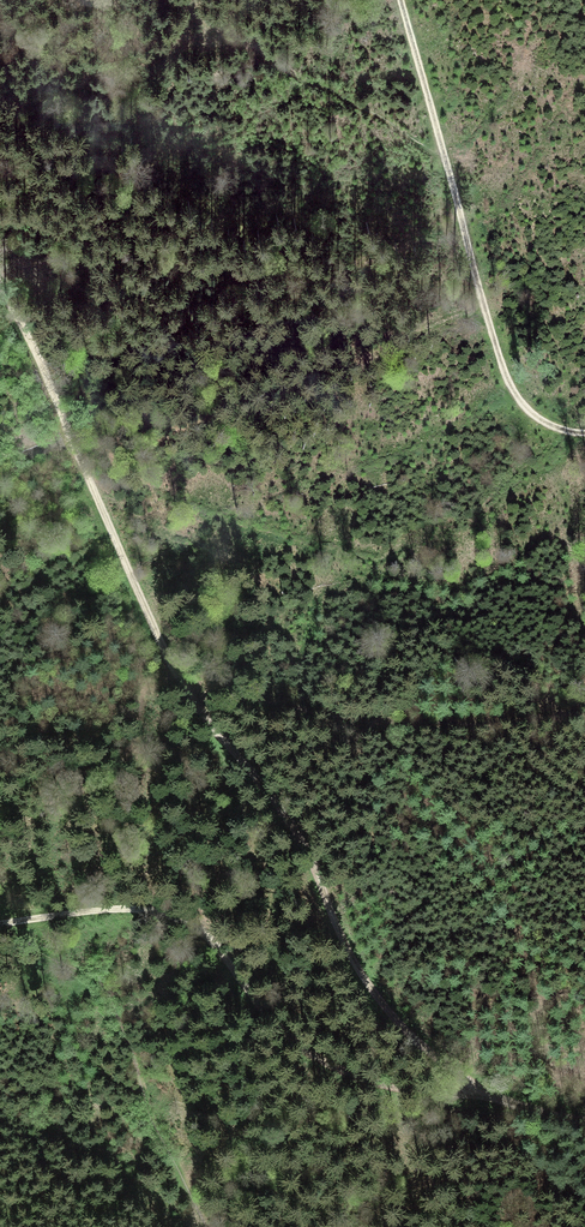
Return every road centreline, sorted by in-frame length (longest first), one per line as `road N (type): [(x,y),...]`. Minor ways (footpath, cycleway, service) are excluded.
road 1 (track): [(493,1097),(445,1098),(322,1061),(273,1022),(208,939),(158,913),(123,909),(0,922)]
road 2 (track): [(493,1097),(426,1049),(381,1003),(288,821),(189,696),(168,655)]
road 3 (track): [(584,430),(547,424),(511,388),(399,0)]
road 4 (track): [(584,705),(548,719),(424,721),(256,705),(177,673)]
road 5 (track): [(168,655),(0,288)]

